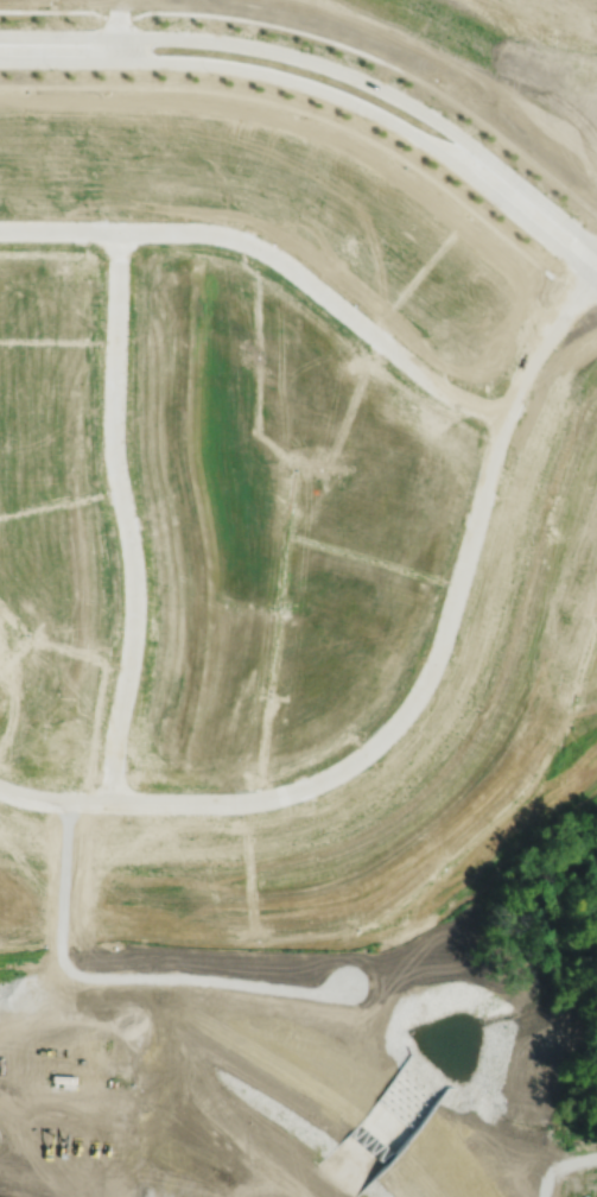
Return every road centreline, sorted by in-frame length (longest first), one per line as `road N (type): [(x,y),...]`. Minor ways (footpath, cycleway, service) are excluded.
road 1 (residential): [(596,271),(517,390),(440,646),(408,705),(367,753),(306,787),(242,803),(116,803)]
road 2 (tertiary): [(0,57),(211,63),(317,86),(438,150),(596,278)]
road 3 (tertiary): [(596,248),(470,141),(342,68),(256,43),(0,35)]
road 4 (residential): [(120,229),(116,443),(138,610),(116,803)]
road 5 (residential): [(504,418),(440,387),(287,261),(250,241),(195,230),(0,228)]

